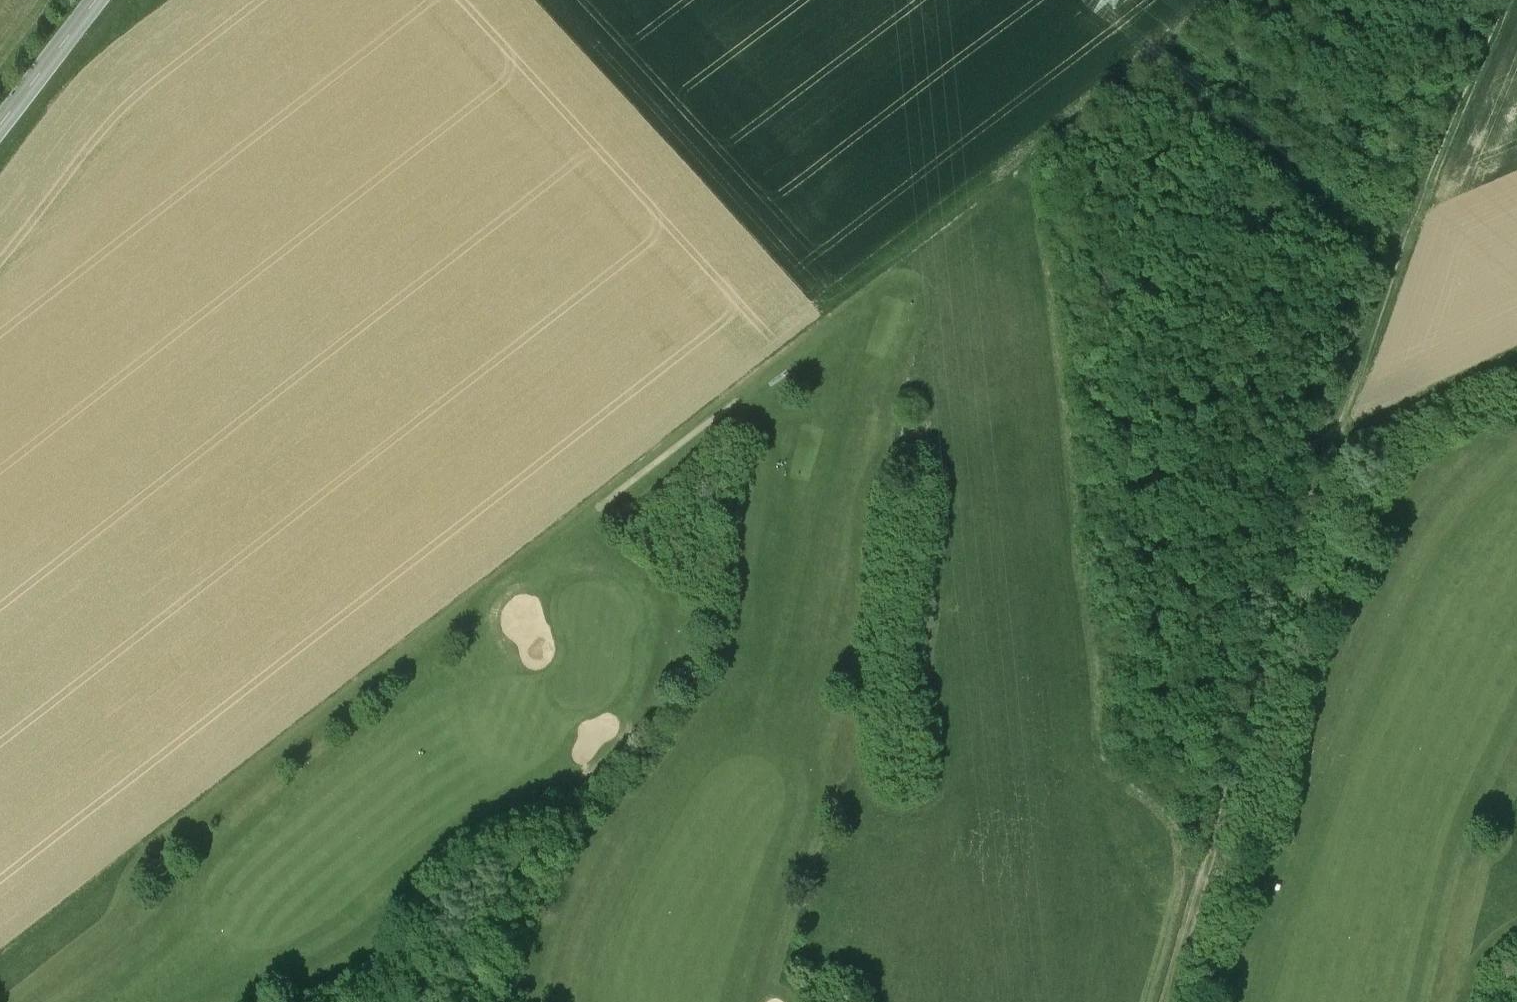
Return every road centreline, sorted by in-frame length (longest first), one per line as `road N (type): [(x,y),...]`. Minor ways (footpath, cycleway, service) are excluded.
road 1 (track): [(1497,0),(1403,224),(1336,420),(1170,1001)]
road 2 (tertiary): [(0,122),(96,0)]

